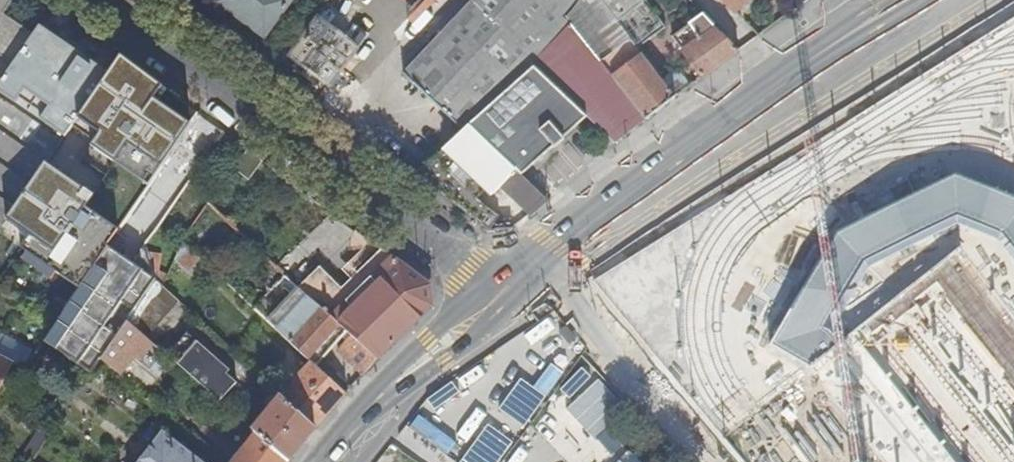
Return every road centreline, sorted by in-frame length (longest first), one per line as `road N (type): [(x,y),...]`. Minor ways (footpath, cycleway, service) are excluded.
road 1 (secondary): [(894,0),(556,235),(494,294)]
road 2 (residential): [(494,294),(104,0)]
road 3 (secondary): [(494,294),(319,461)]

